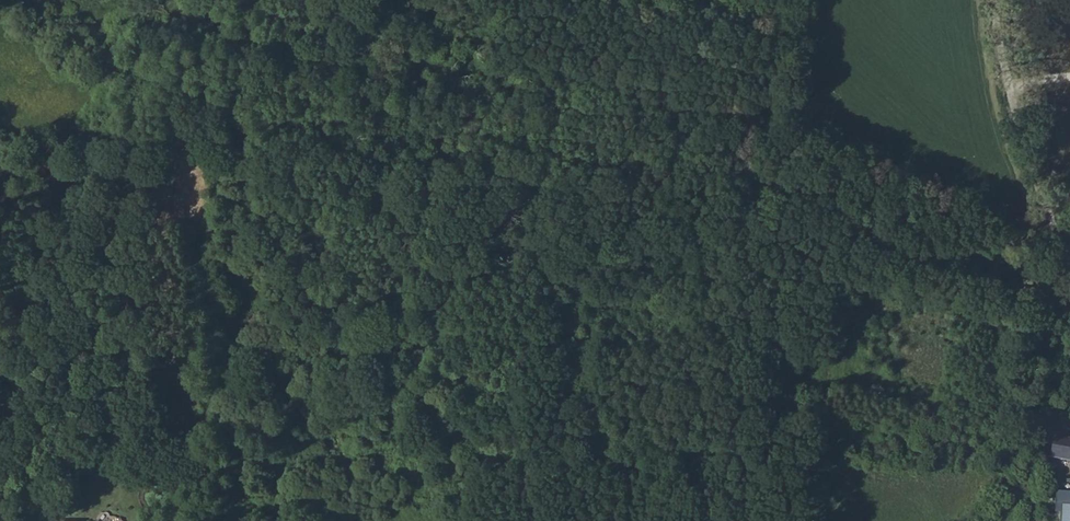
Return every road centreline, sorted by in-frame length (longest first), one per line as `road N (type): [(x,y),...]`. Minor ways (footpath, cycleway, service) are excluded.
road 1 (unclassified): [(1069,264),(1022,142),(997,0)]

